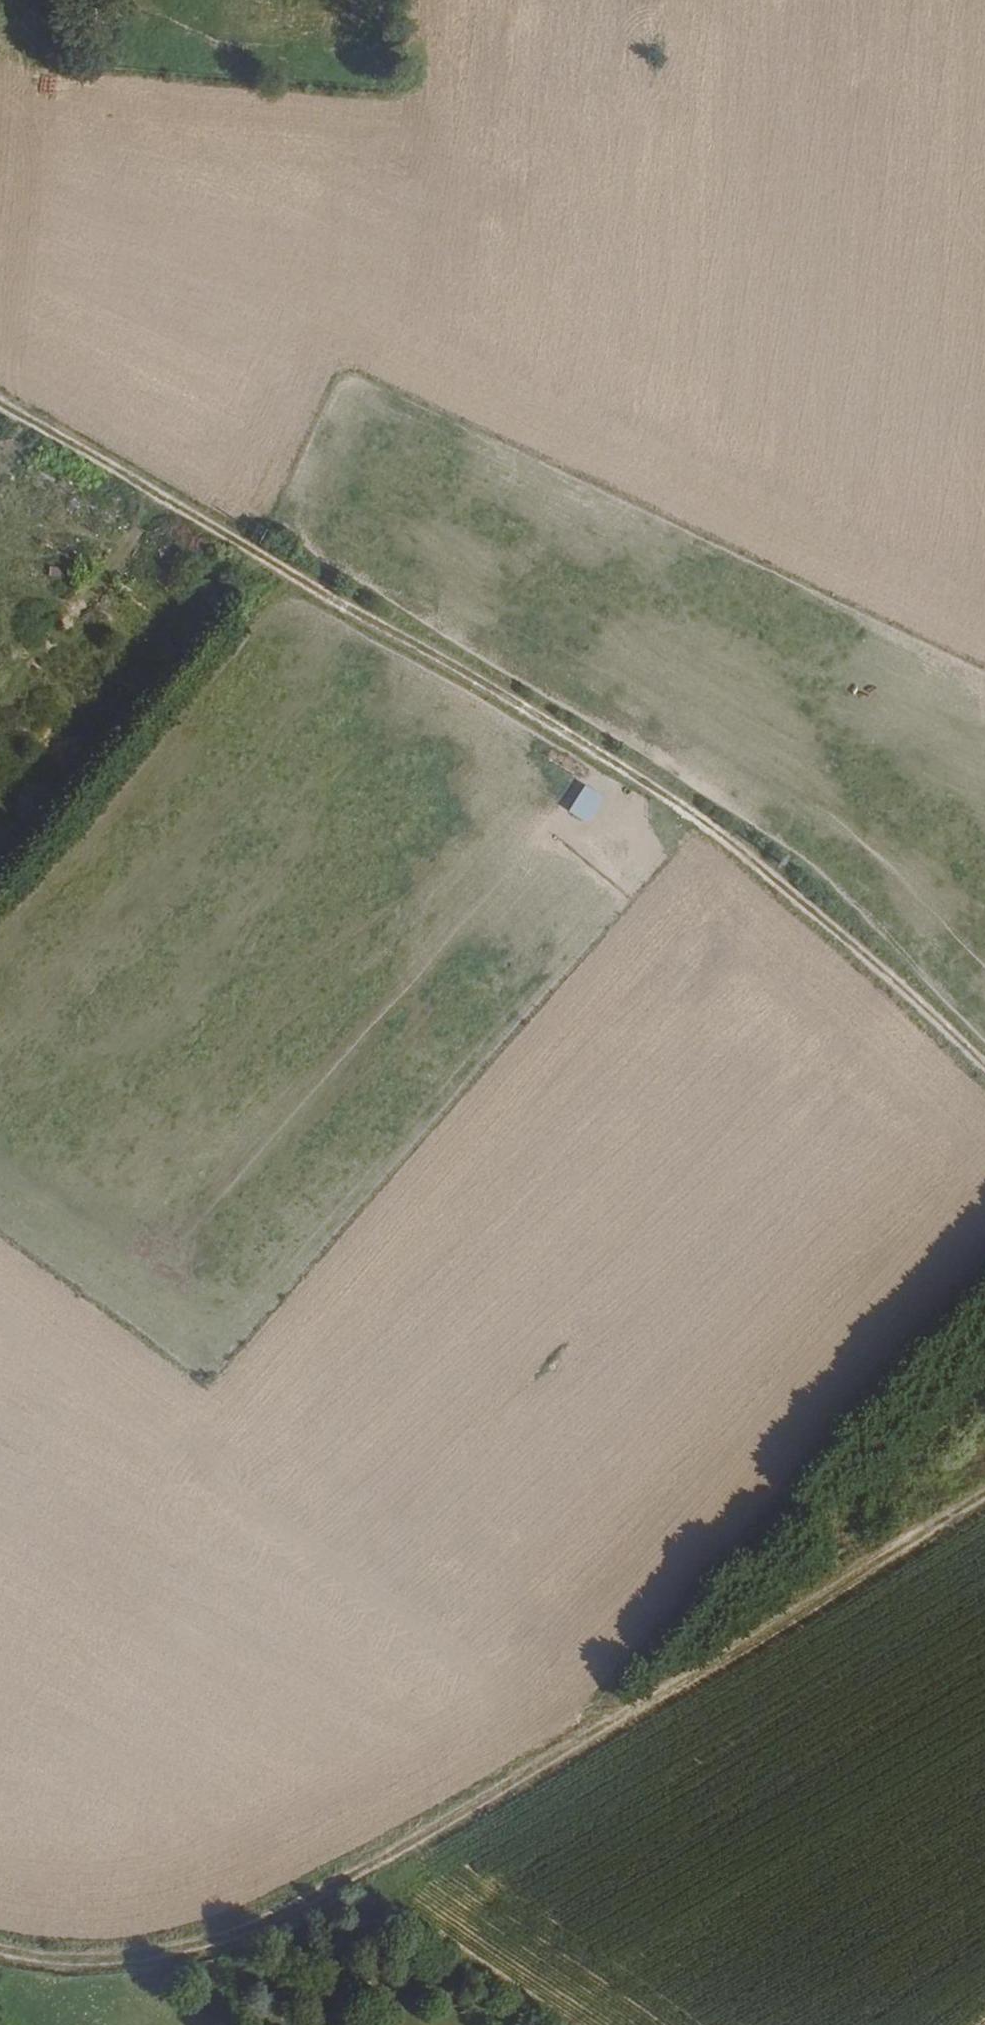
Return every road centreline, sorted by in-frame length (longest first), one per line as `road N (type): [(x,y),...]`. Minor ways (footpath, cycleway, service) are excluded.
road 1 (track): [(984,1072),(708,824),(0,404)]
road 2 (track): [(984,1493),(301,1908),(198,1947),(137,1958),(61,1963),(0,1954)]

